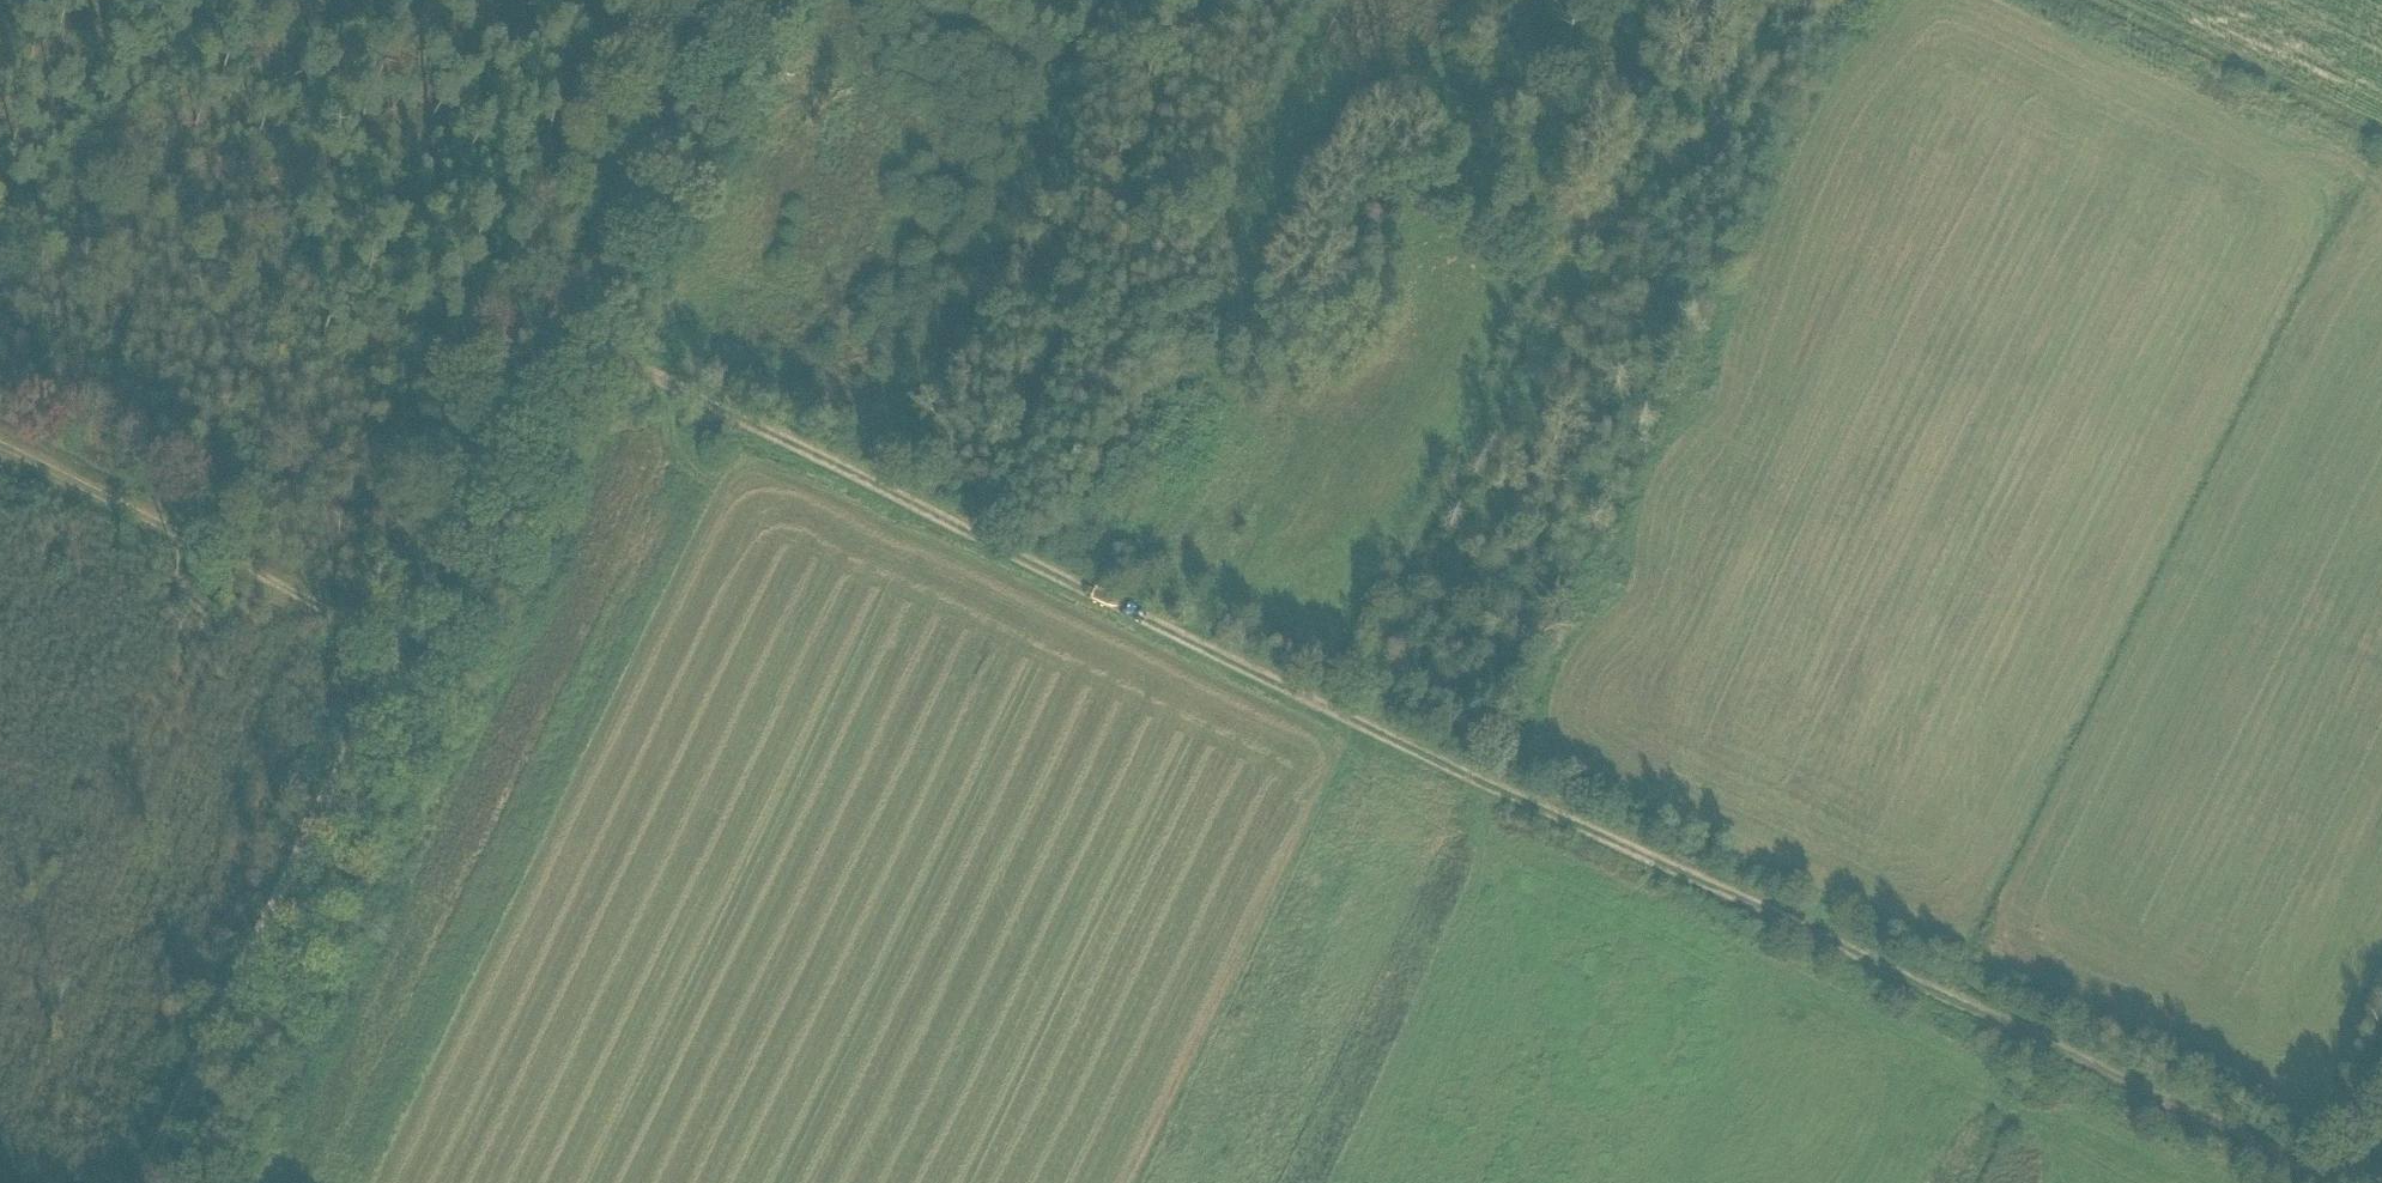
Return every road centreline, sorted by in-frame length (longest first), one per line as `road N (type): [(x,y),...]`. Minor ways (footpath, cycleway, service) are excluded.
road 1 (track): [(2349,1182),(1023,563),(653,372),(537,365)]
road 2 (track): [(714,0),(141,1182)]
road 3 (track): [(0,449),(396,651)]

